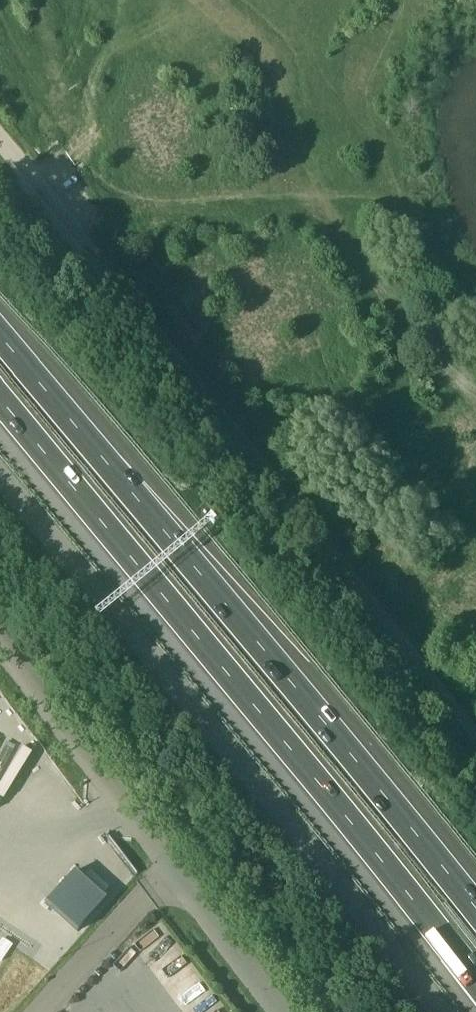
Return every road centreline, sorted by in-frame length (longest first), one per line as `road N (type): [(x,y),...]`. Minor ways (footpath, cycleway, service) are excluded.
road 1 (unclassified): [(475,742),(350,569),(0,139)]
road 2 (motorway): [(0,399),(475,982)]
road 3 (motorway): [(475,909),(0,336)]
road 4 (unclassified): [(442,1011),(0,470)]
road 5 (unclassified): [(278,1011),(0,645)]

